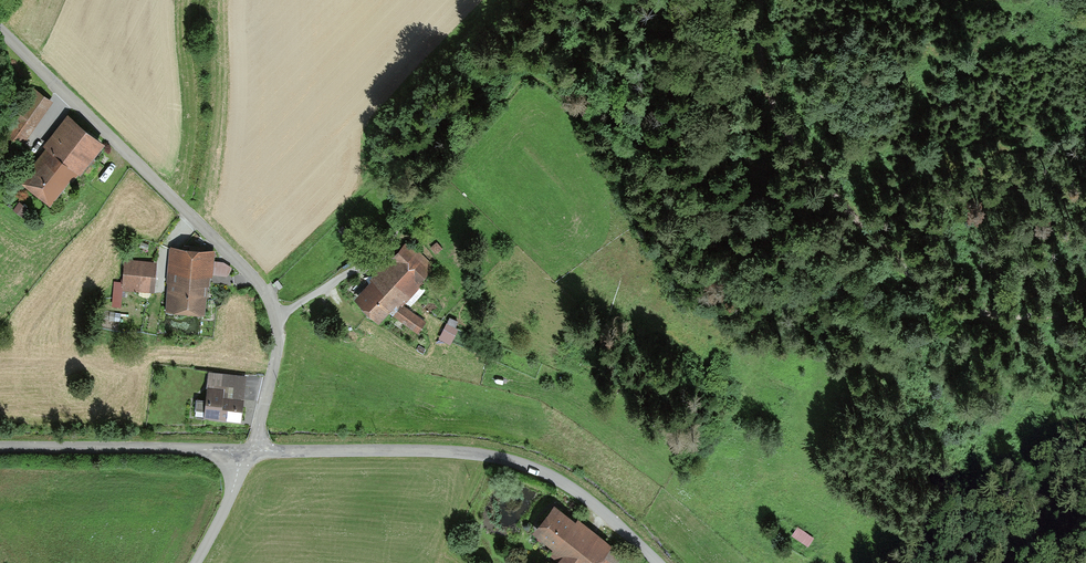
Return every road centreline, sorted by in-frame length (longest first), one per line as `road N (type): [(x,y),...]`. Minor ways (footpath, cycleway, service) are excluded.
road 1 (unclassified): [(655,562),(572,488),(473,454),(0,449)]
road 2 (track): [(1085,305),(976,304),(930,285),(778,112),(760,63),(760,0)]
road 3 (track): [(278,317),(261,286),(0,28)]
road 4 (track): [(195,562),(254,451),(278,317)]
road 5 (track): [(278,317),(371,258),(397,230)]

